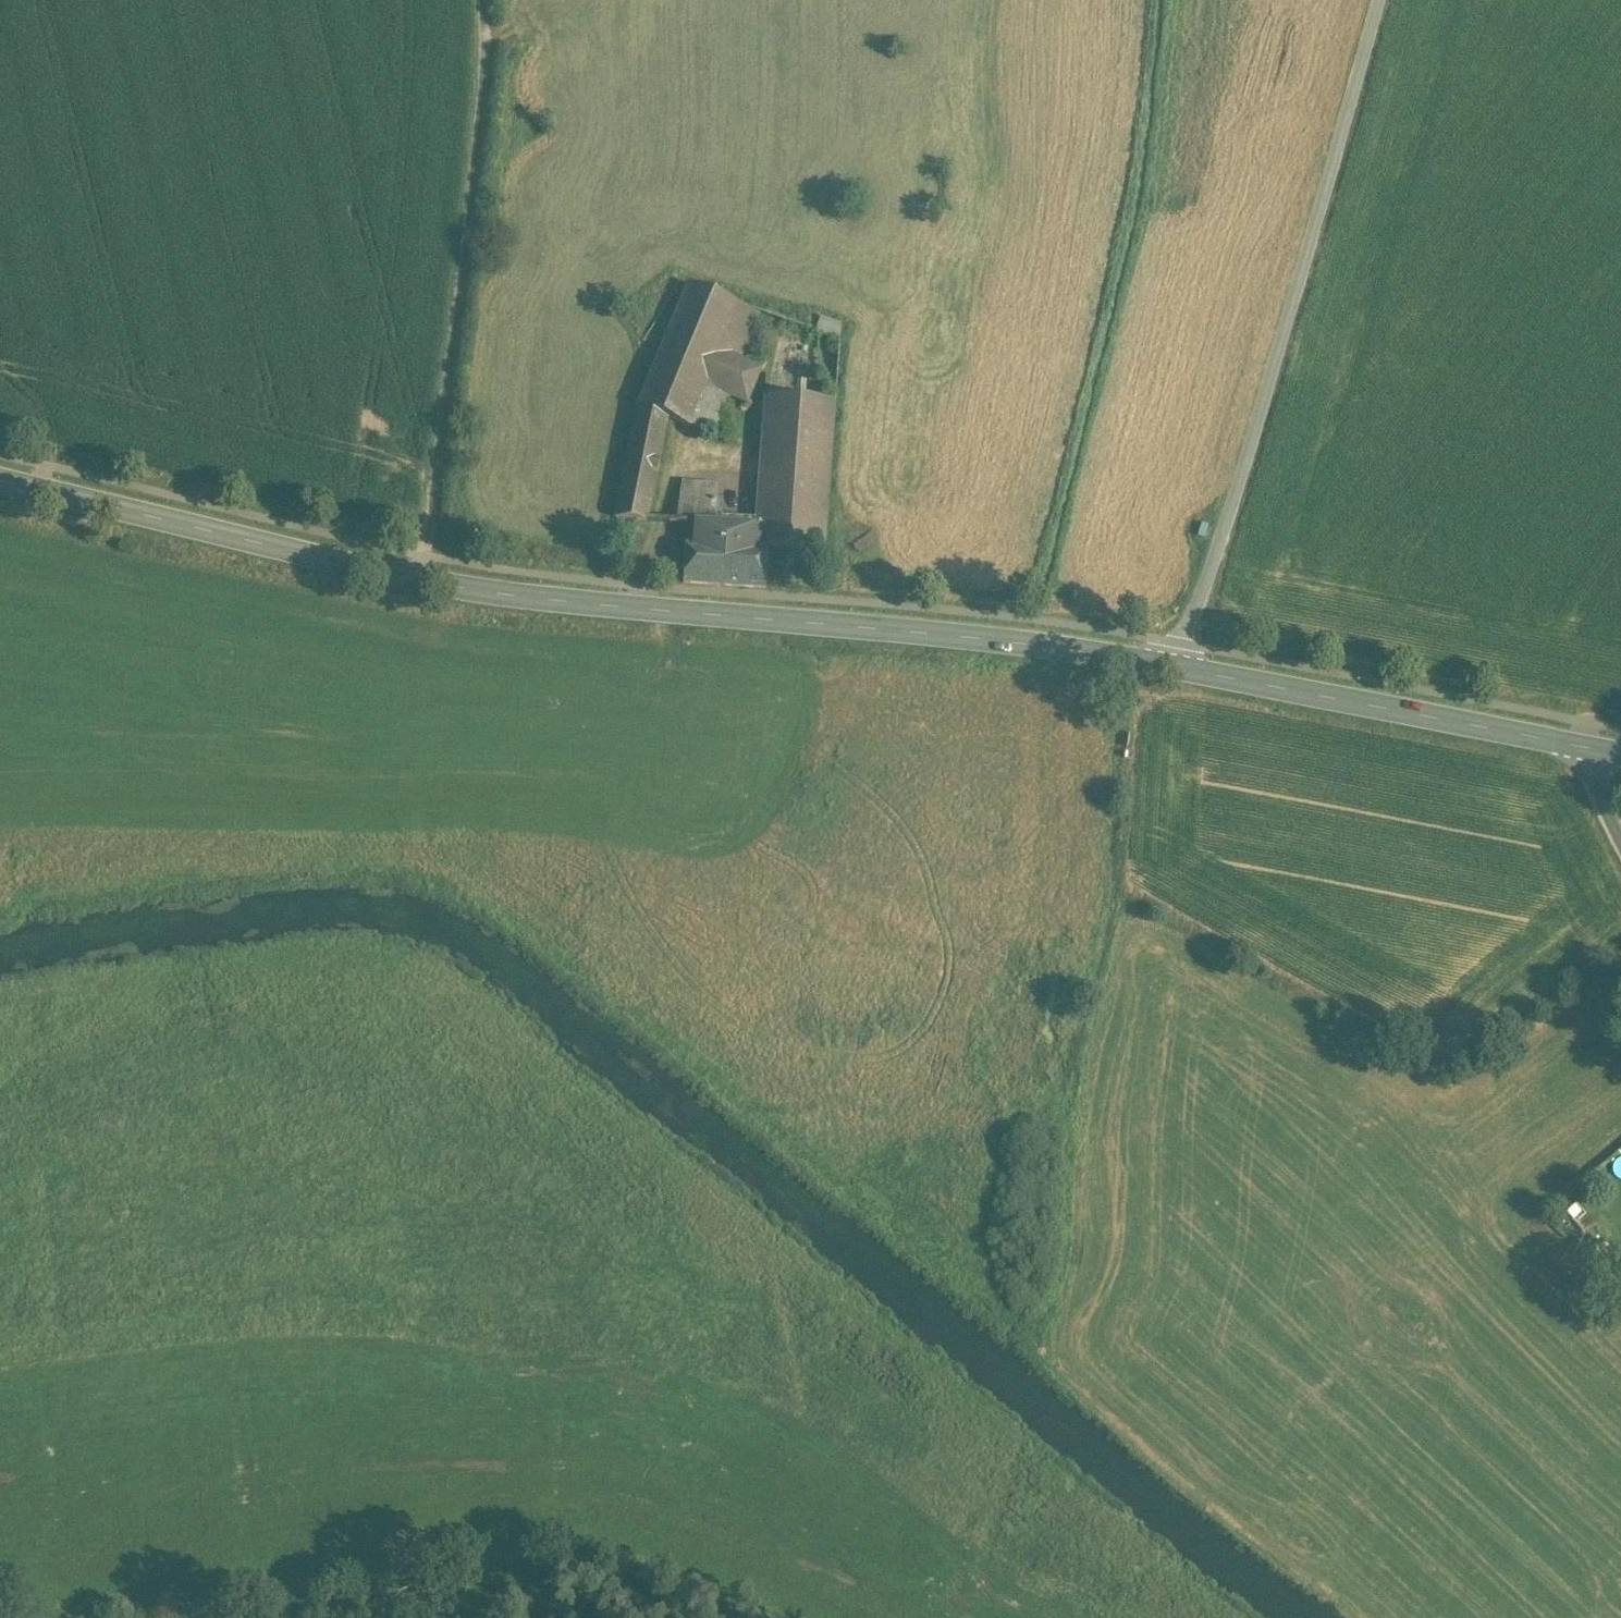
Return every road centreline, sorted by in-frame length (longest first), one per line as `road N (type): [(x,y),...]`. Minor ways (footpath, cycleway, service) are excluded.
road 1 (secondary): [(1180,665),(456,595),(0,485)]
road 2 (unclassified): [(1379,0),(1180,665)]
road 3 (track): [(420,586),(484,72),(483,0)]
road 4 (secondary): [(1586,748),(1180,665)]

